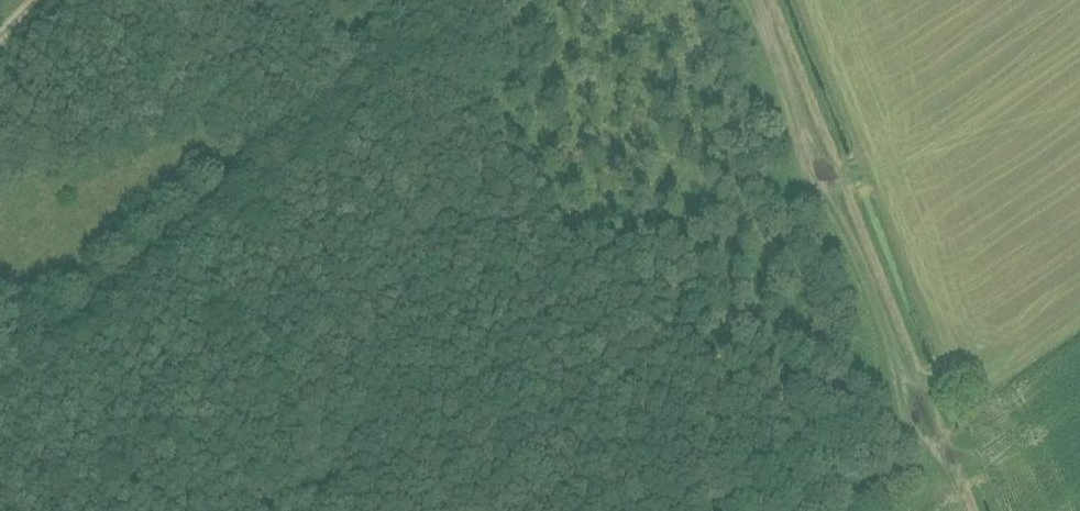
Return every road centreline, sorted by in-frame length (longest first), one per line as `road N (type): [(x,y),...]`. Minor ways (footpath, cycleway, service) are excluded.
road 1 (track): [(753,0),(922,441),(948,483)]

